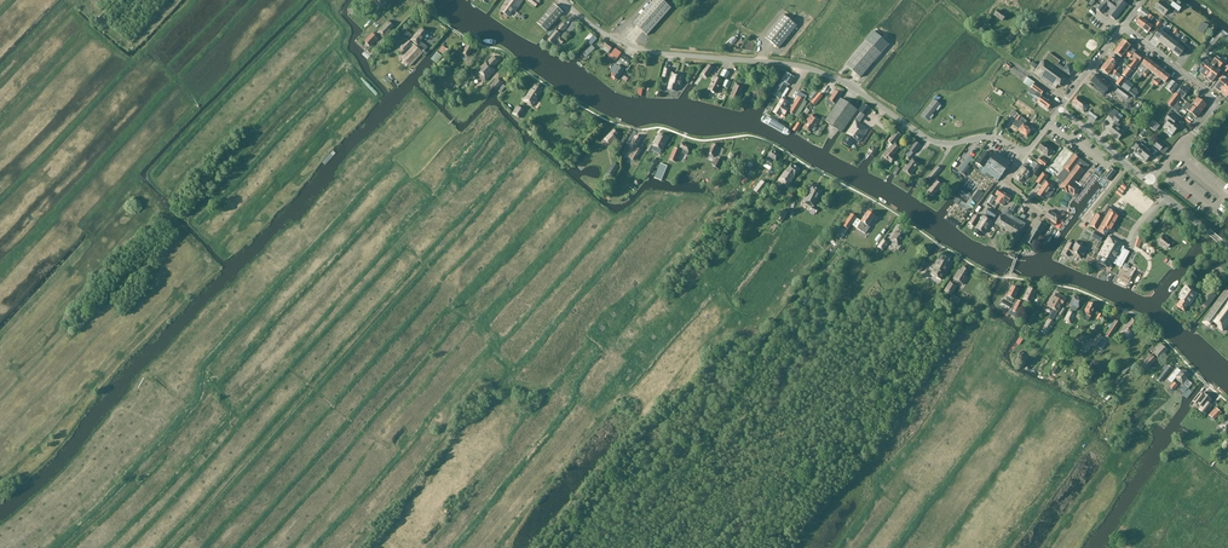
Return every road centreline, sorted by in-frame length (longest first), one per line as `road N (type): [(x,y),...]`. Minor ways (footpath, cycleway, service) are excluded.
road 1 (unclassified): [(1025,153),(991,137),(935,142),(807,69),(627,46),(563,0)]
road 2 (residential): [(1148,183),(1218,102),(1124,26)]

